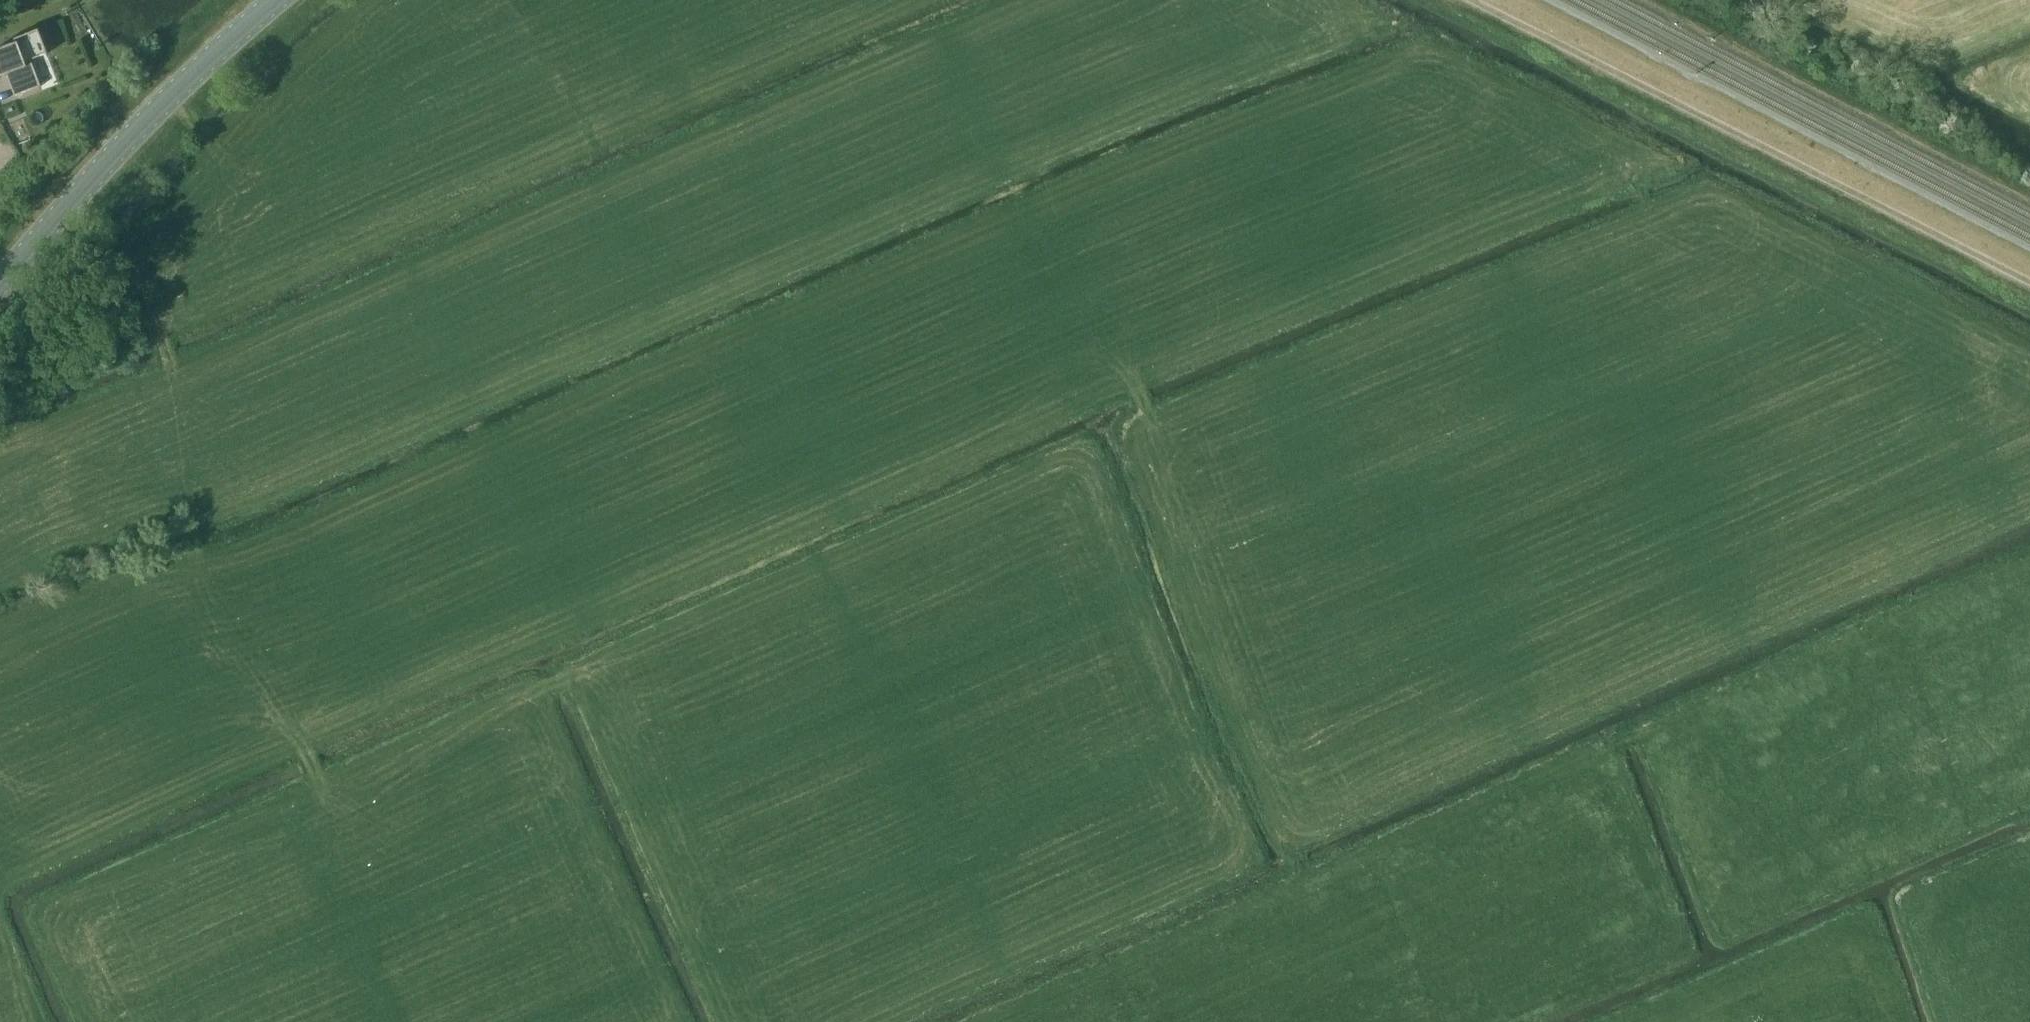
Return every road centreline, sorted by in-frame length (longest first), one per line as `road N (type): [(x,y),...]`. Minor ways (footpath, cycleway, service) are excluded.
road 1 (track): [(2029,281),(1474,0)]
road 2 (secondary): [(0,286),(112,157),(275,0)]

